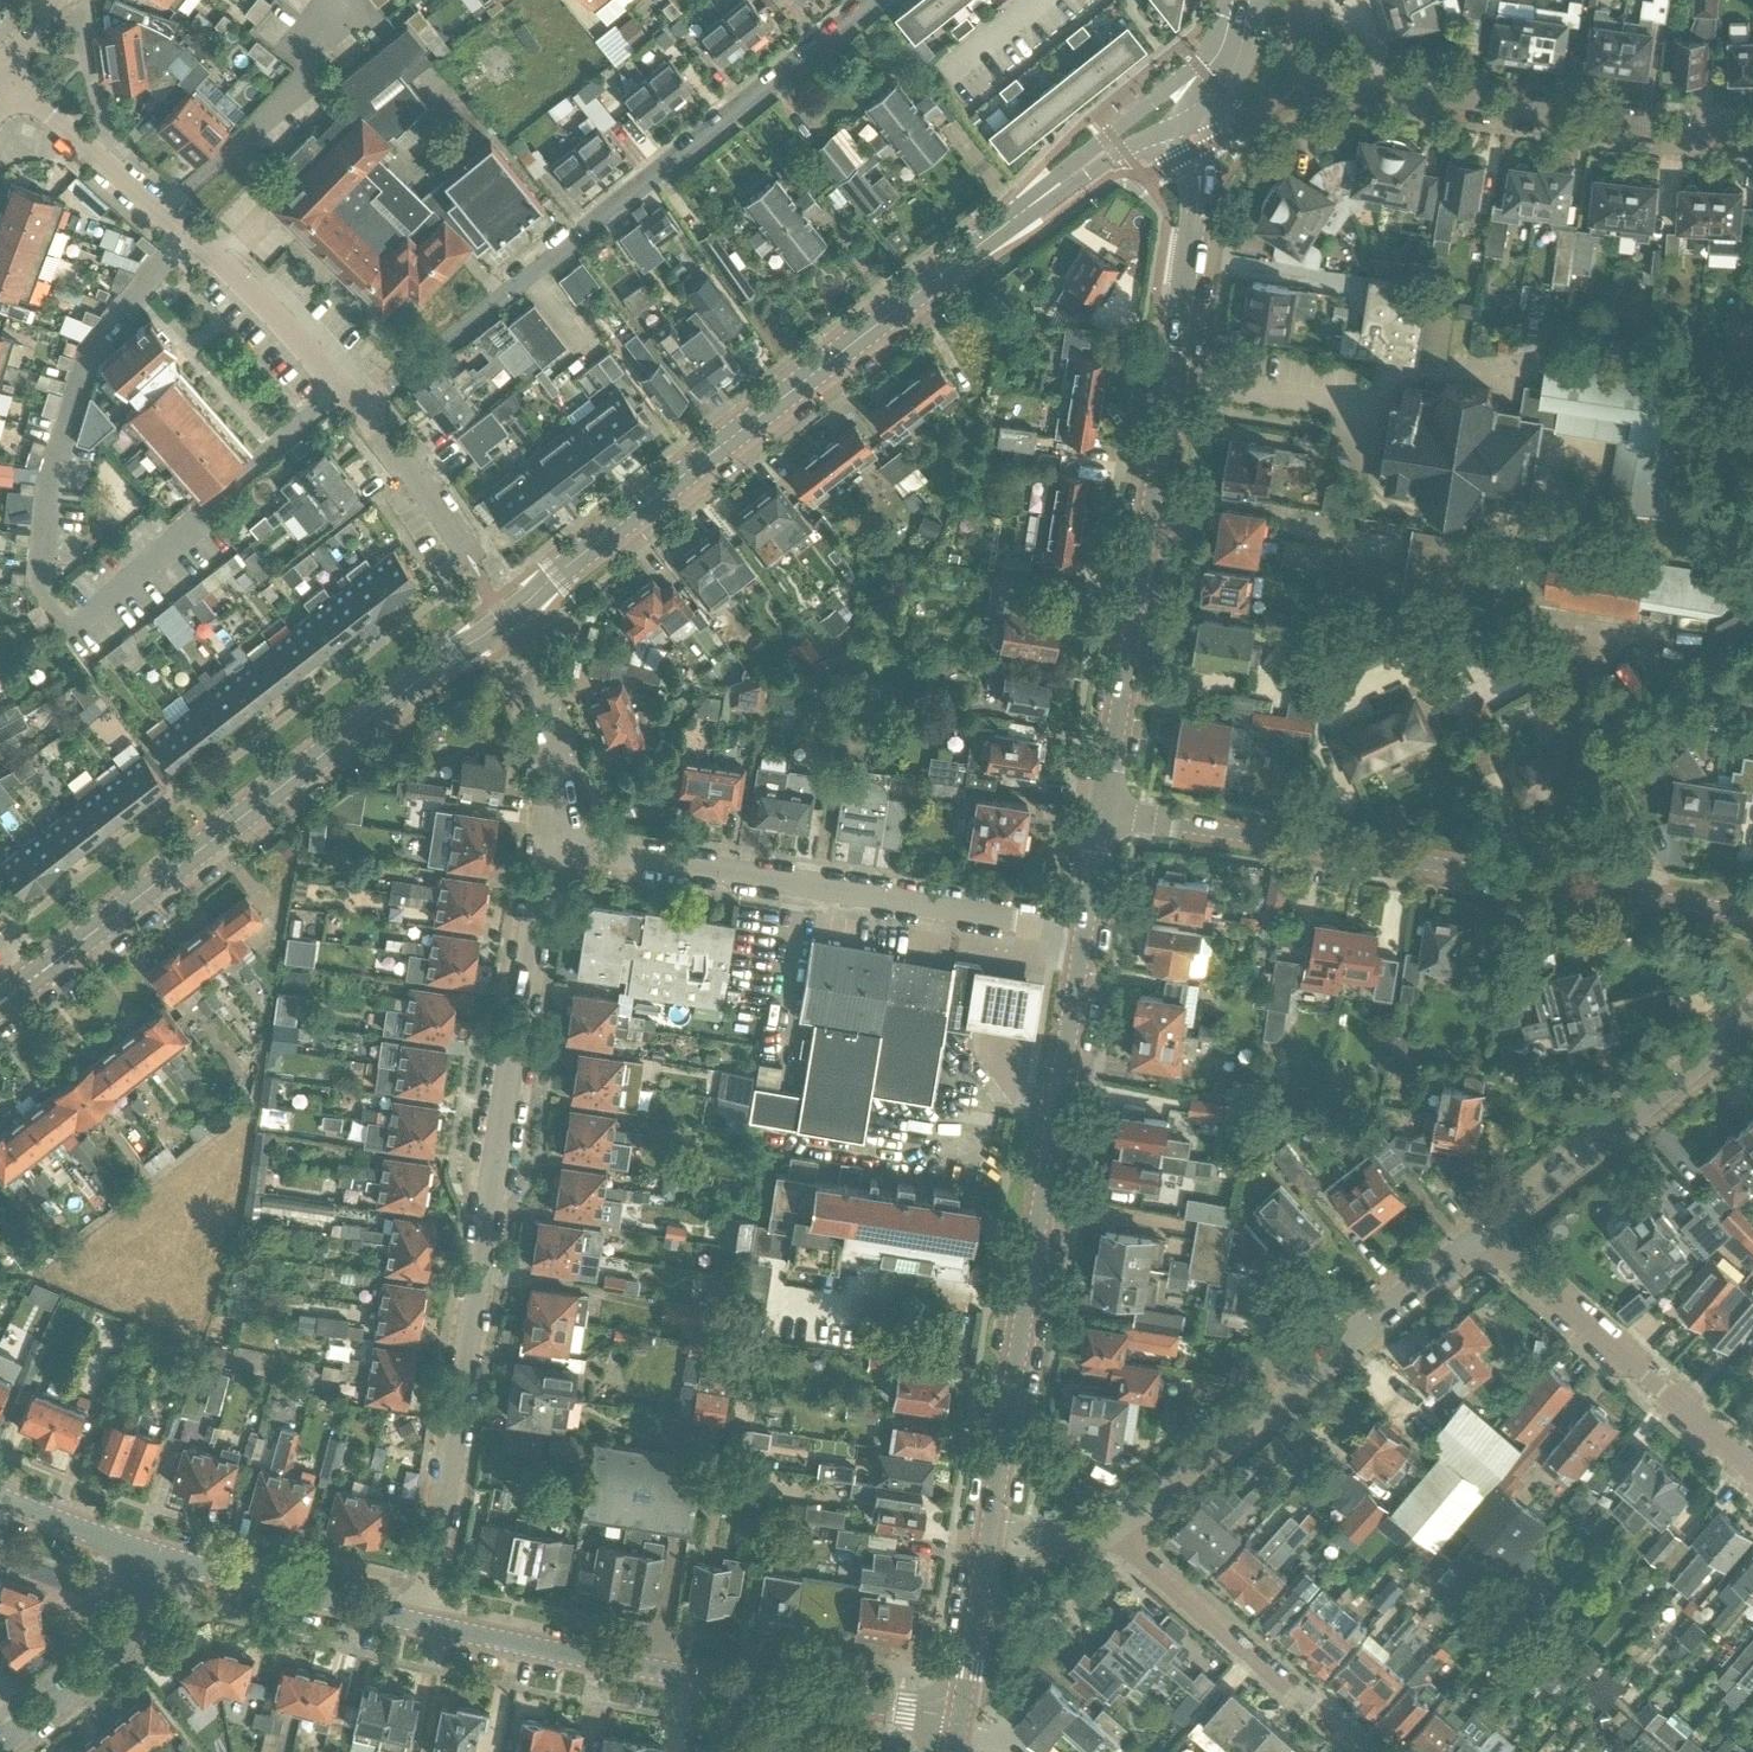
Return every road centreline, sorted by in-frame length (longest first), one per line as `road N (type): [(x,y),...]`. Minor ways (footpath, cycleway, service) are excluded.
road 1 (tertiary): [(18,994),(974,248),(1169,113)]
road 2 (residential): [(425,1626),(545,839)]
road 3 (residential): [(1103,809),(1197,207),(1195,155),(1169,113)]
road 4 (residential): [(1752,913),(1103,809)]
road 5 (residential): [(874,0),(363,409)]
road 6 (residential): [(990,1530),(1086,928)]
road 7 (residential): [(1086,928),(545,839)]
road 8 (residential): [(963,1721),(425,1626)]
road 9 (residential): [(363,409),(164,210),(4,72)]
road 10 (residential): [(1112,1532),(1481,1234)]
road 11 (residential): [(1306,74),(1657,132),(1752,133)]
road 12 (residential): [(1752,1473),(1481,1234)]
road 13 (residential): [(1481,1234),(1752,1015)]
road 14 (residential): [(1359,1751),(1132,1553)]
road 15 (residential): [(425,1626),(142,1556)]
road 16 (residential): [(0,1751),(121,1643),(142,1556)]
road 17 (residential): [(476,567),(363,409)]
road 18 (residential): [(963,1721),(990,1530)]
road 19 (residential): [(545,839),(553,773),(535,673)]
road 20 (residential): [(142,1556),(0,1497)]
road 21 (tertiary): [(1169,113),(1213,81),(1242,38),(1250,0)]
road 22 (residential): [(1036,1647),(1132,1553)]

